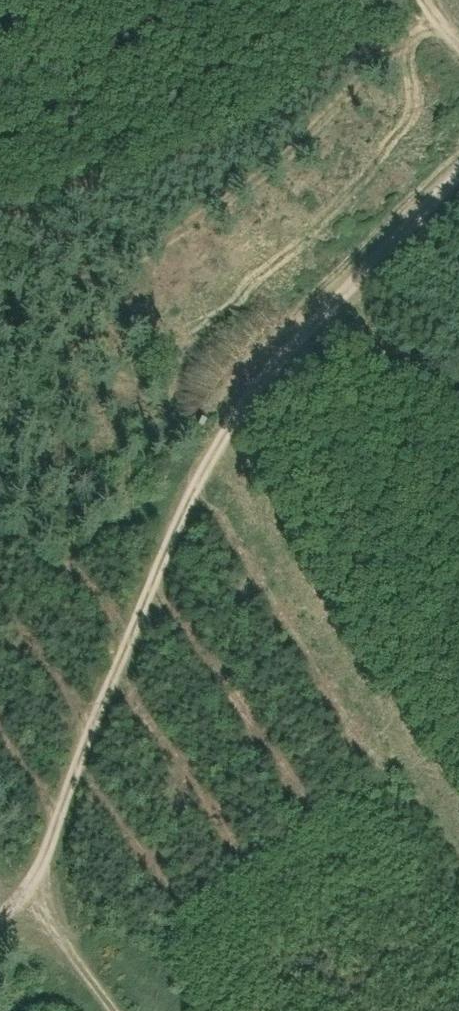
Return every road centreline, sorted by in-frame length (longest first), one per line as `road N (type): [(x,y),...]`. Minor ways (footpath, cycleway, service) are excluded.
road 1 (track): [(458,182),(243,394),(138,619),(54,835),(74,952),(112,1010)]

